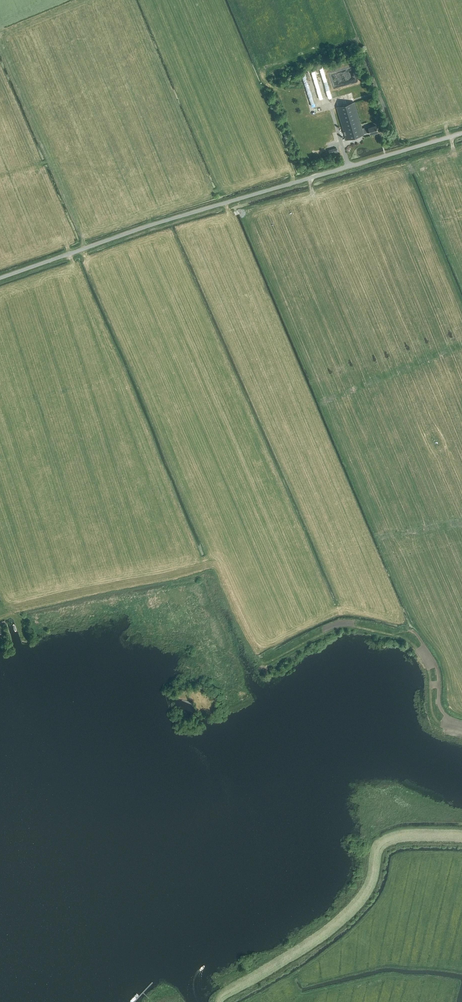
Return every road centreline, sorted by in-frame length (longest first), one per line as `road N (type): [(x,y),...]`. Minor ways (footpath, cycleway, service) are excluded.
road 1 (unclassified): [(0,279),(148,226),(461,135)]
road 2 (track): [(217,1001),(348,908),(367,884),(382,839),(461,833)]

